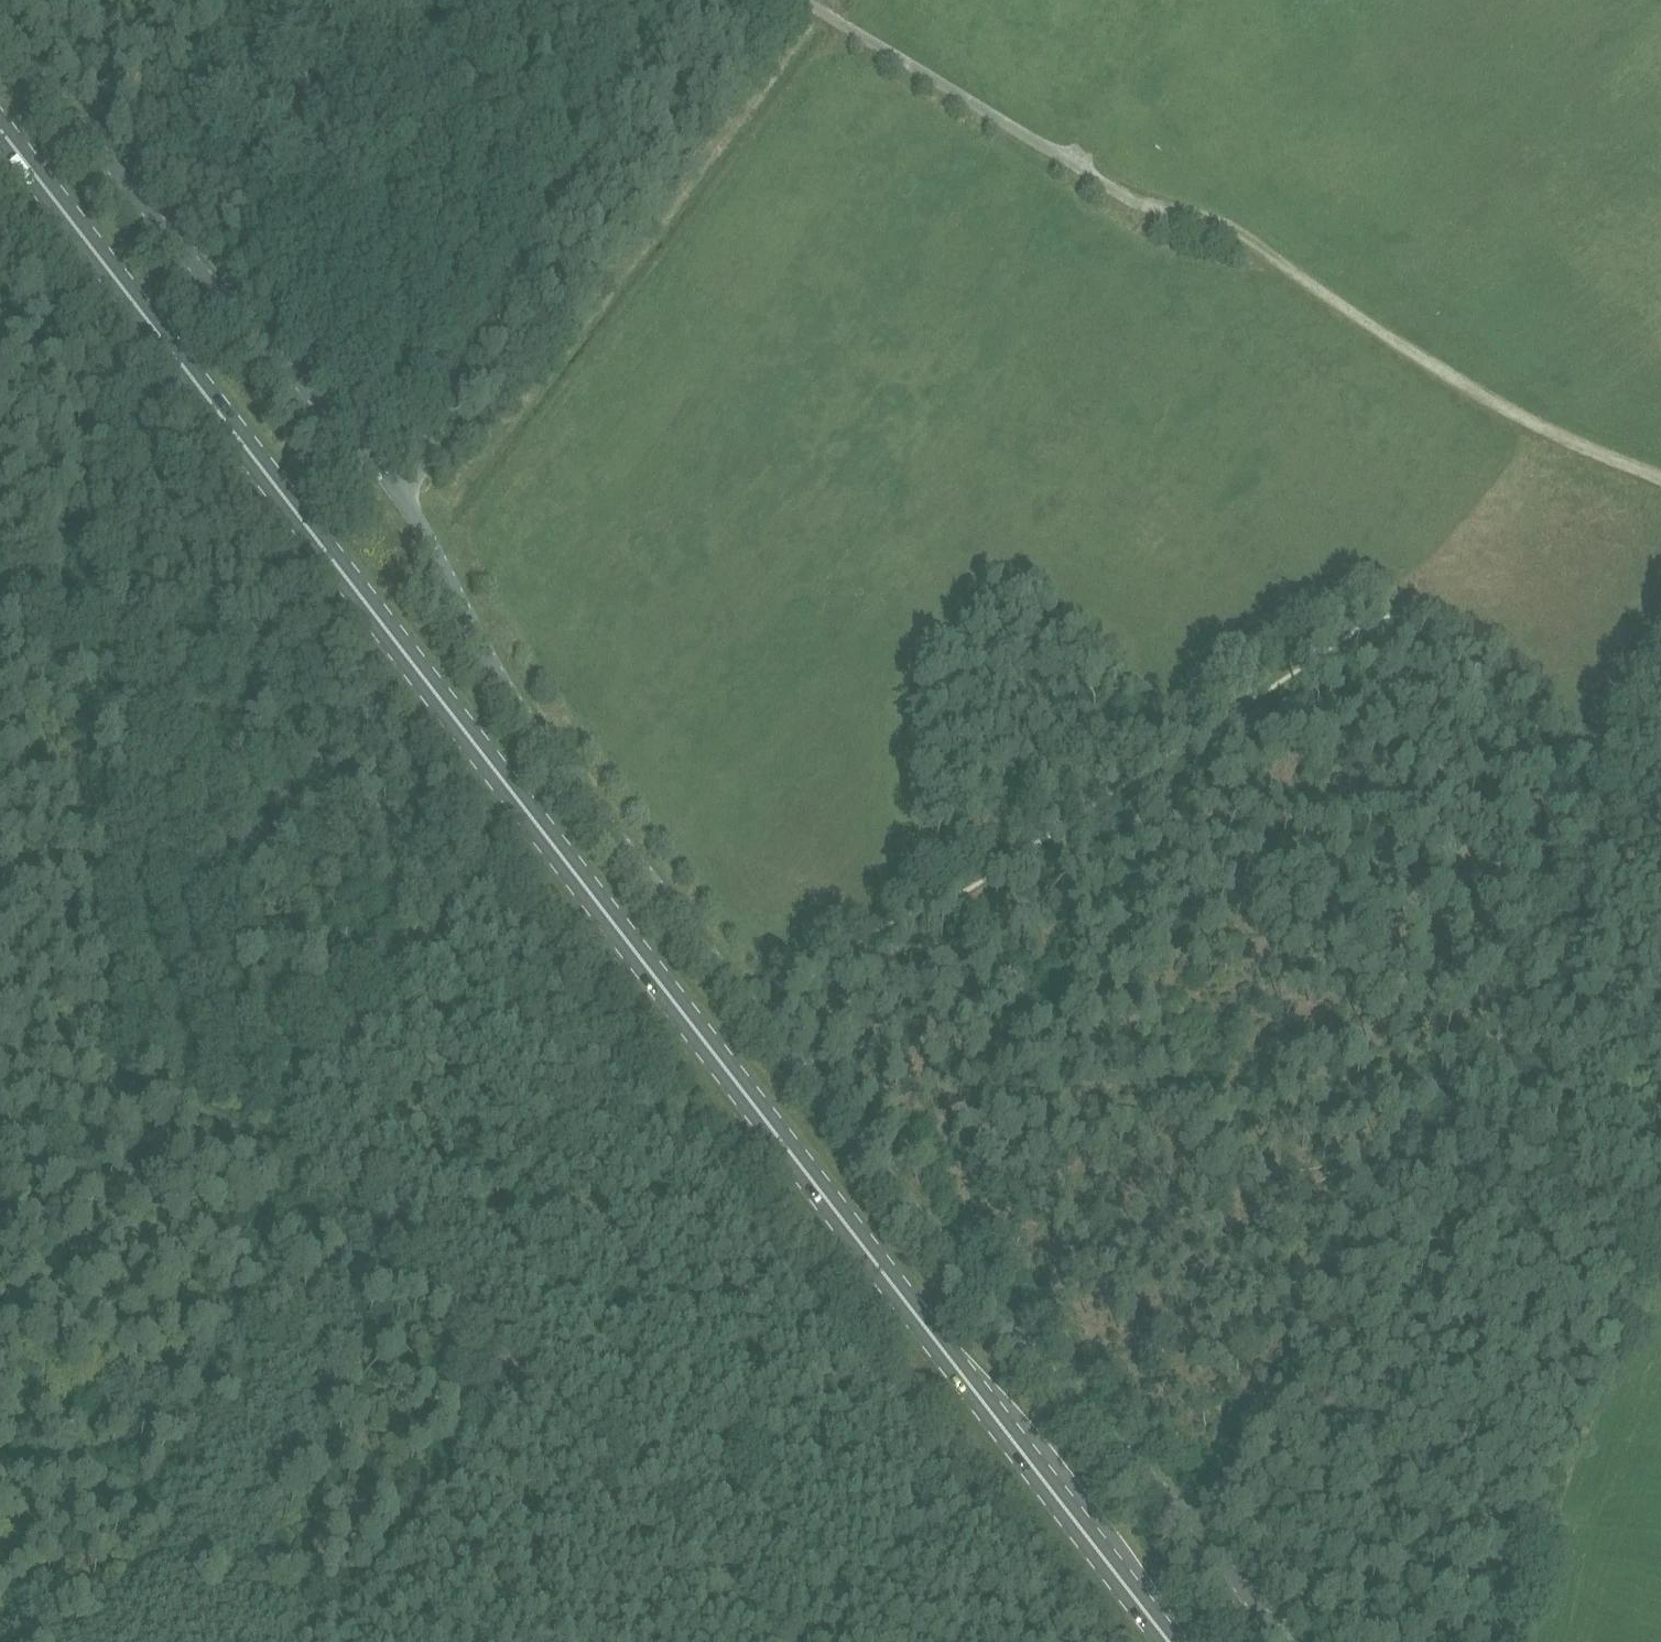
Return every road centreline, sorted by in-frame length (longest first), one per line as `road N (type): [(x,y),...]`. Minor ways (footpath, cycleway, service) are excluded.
road 1 (unclassified): [(1291,1641),(1188,1515),(990,1306),(515,699),(402,496),(182,250),(0,26)]
road 2 (primary): [(1169,1641),(0,128)]
road 3 (track): [(1660,476),(1463,382),(1228,225),(1141,205),(803,0)]
road 4 (track): [(669,0),(556,224),(402,496)]

